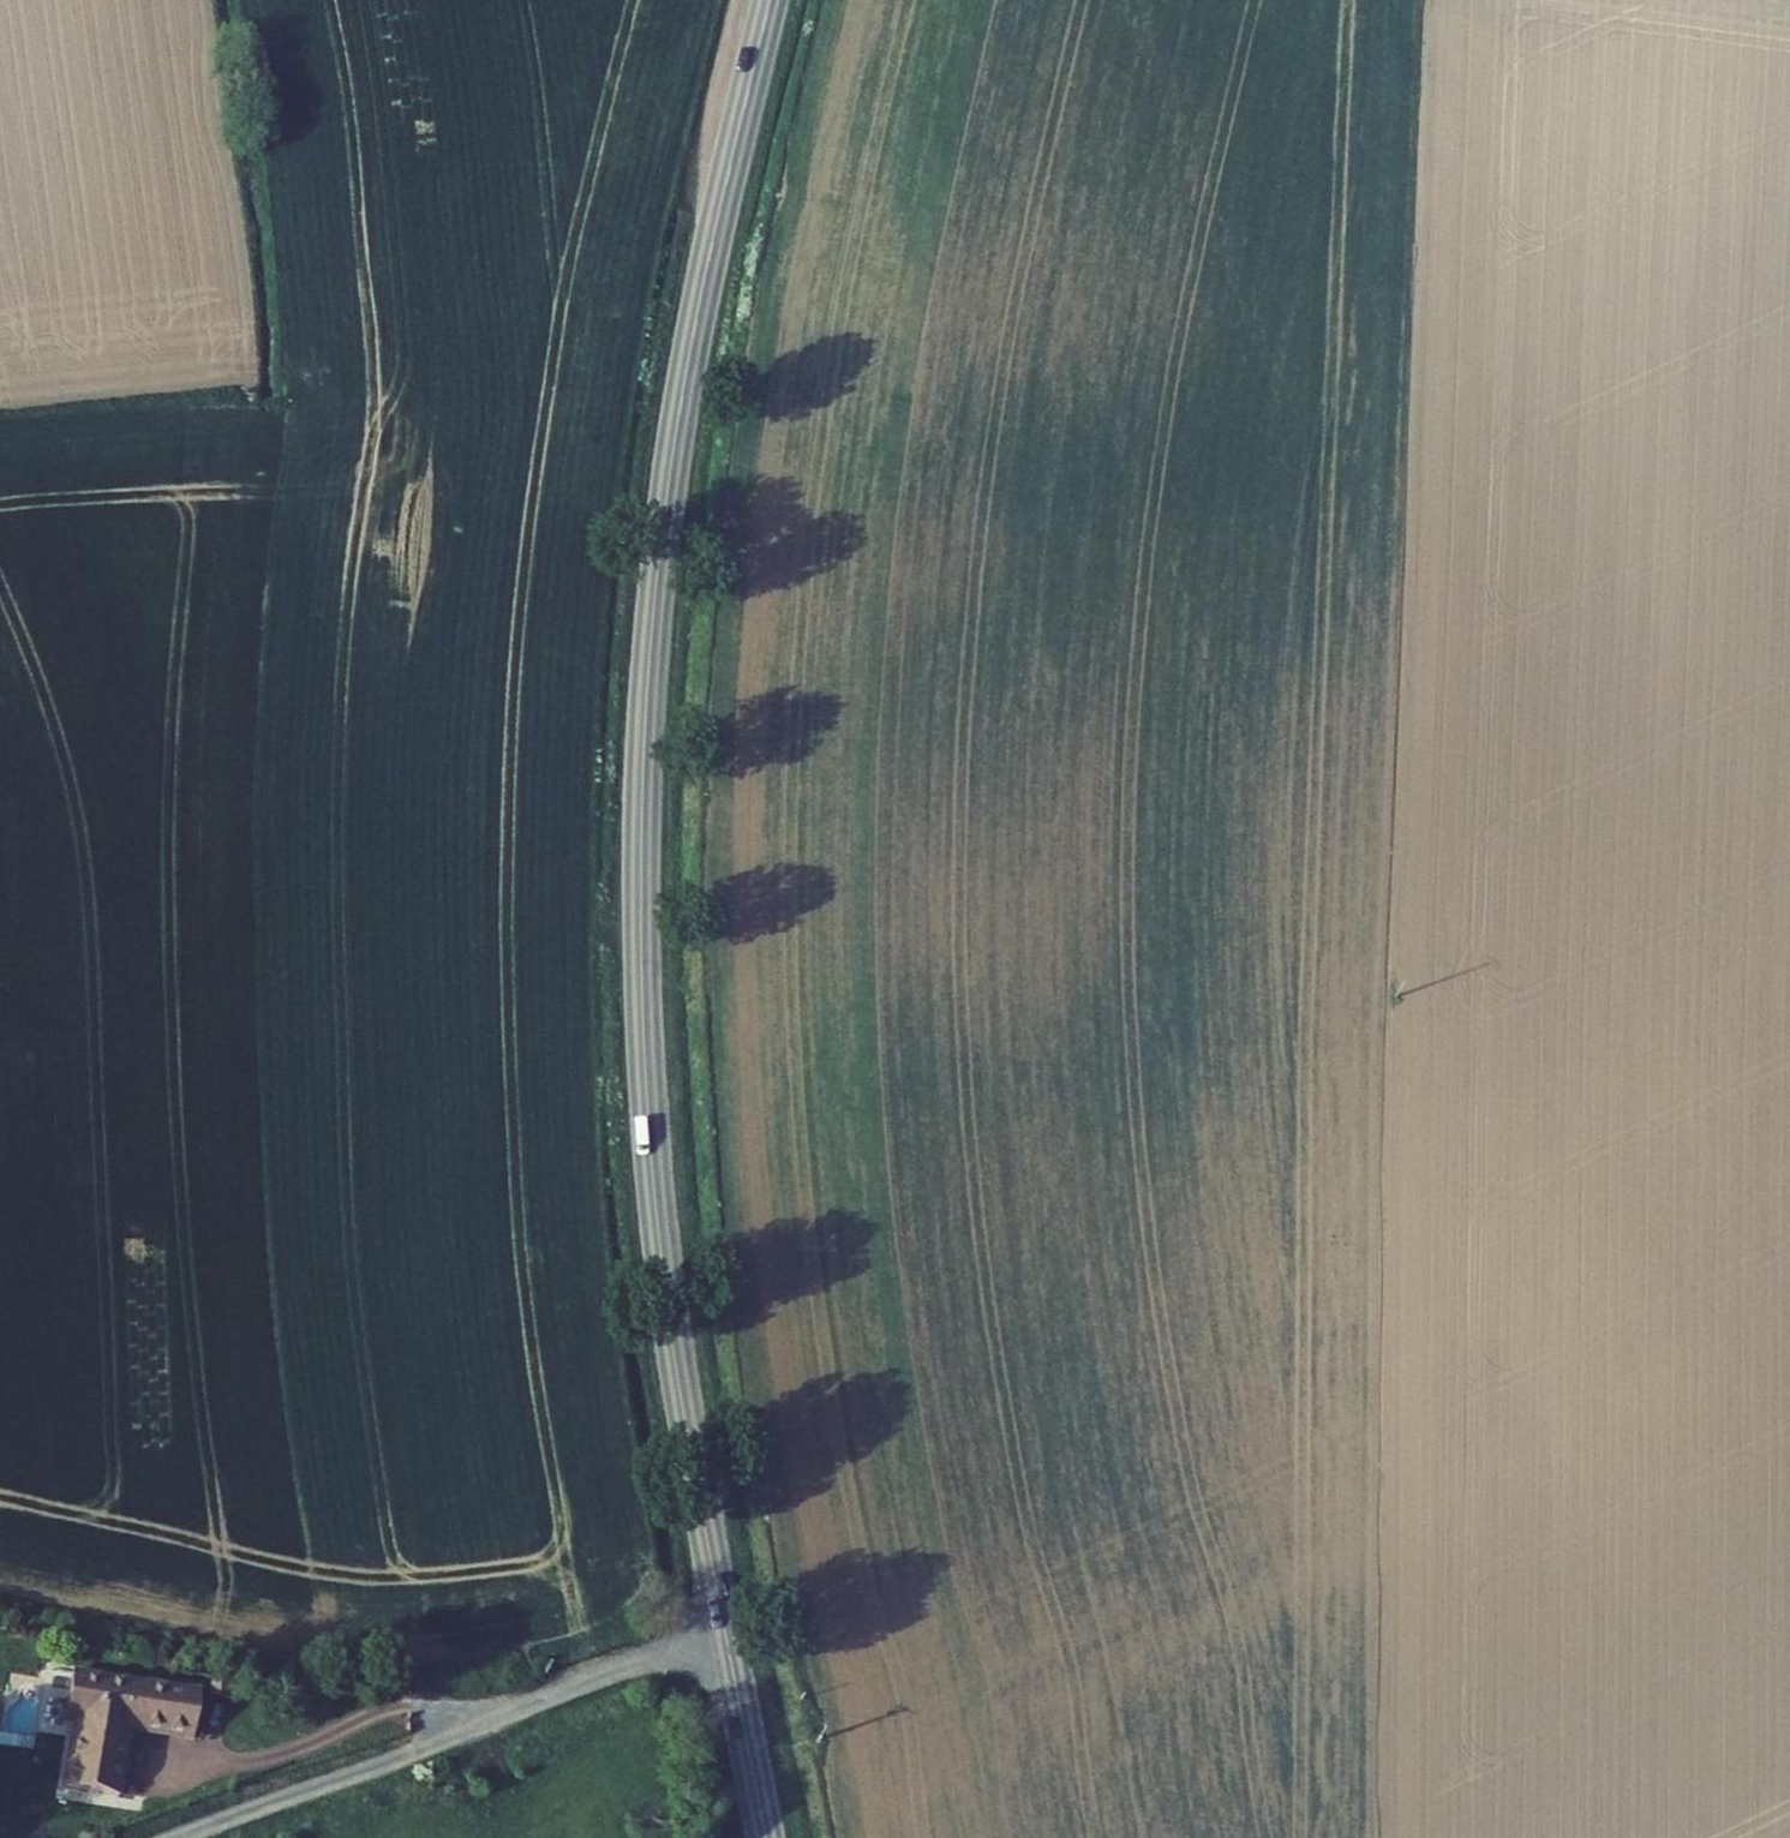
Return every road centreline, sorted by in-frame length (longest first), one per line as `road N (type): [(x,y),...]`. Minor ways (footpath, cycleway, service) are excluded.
road 1 (tertiary): [(771,0),(710,257),(672,464),(648,676),(641,903),(647,1103),(669,1312),(768,1837)]
road 2 (track): [(170,1837),(441,1742),(592,1677),(728,1648)]

